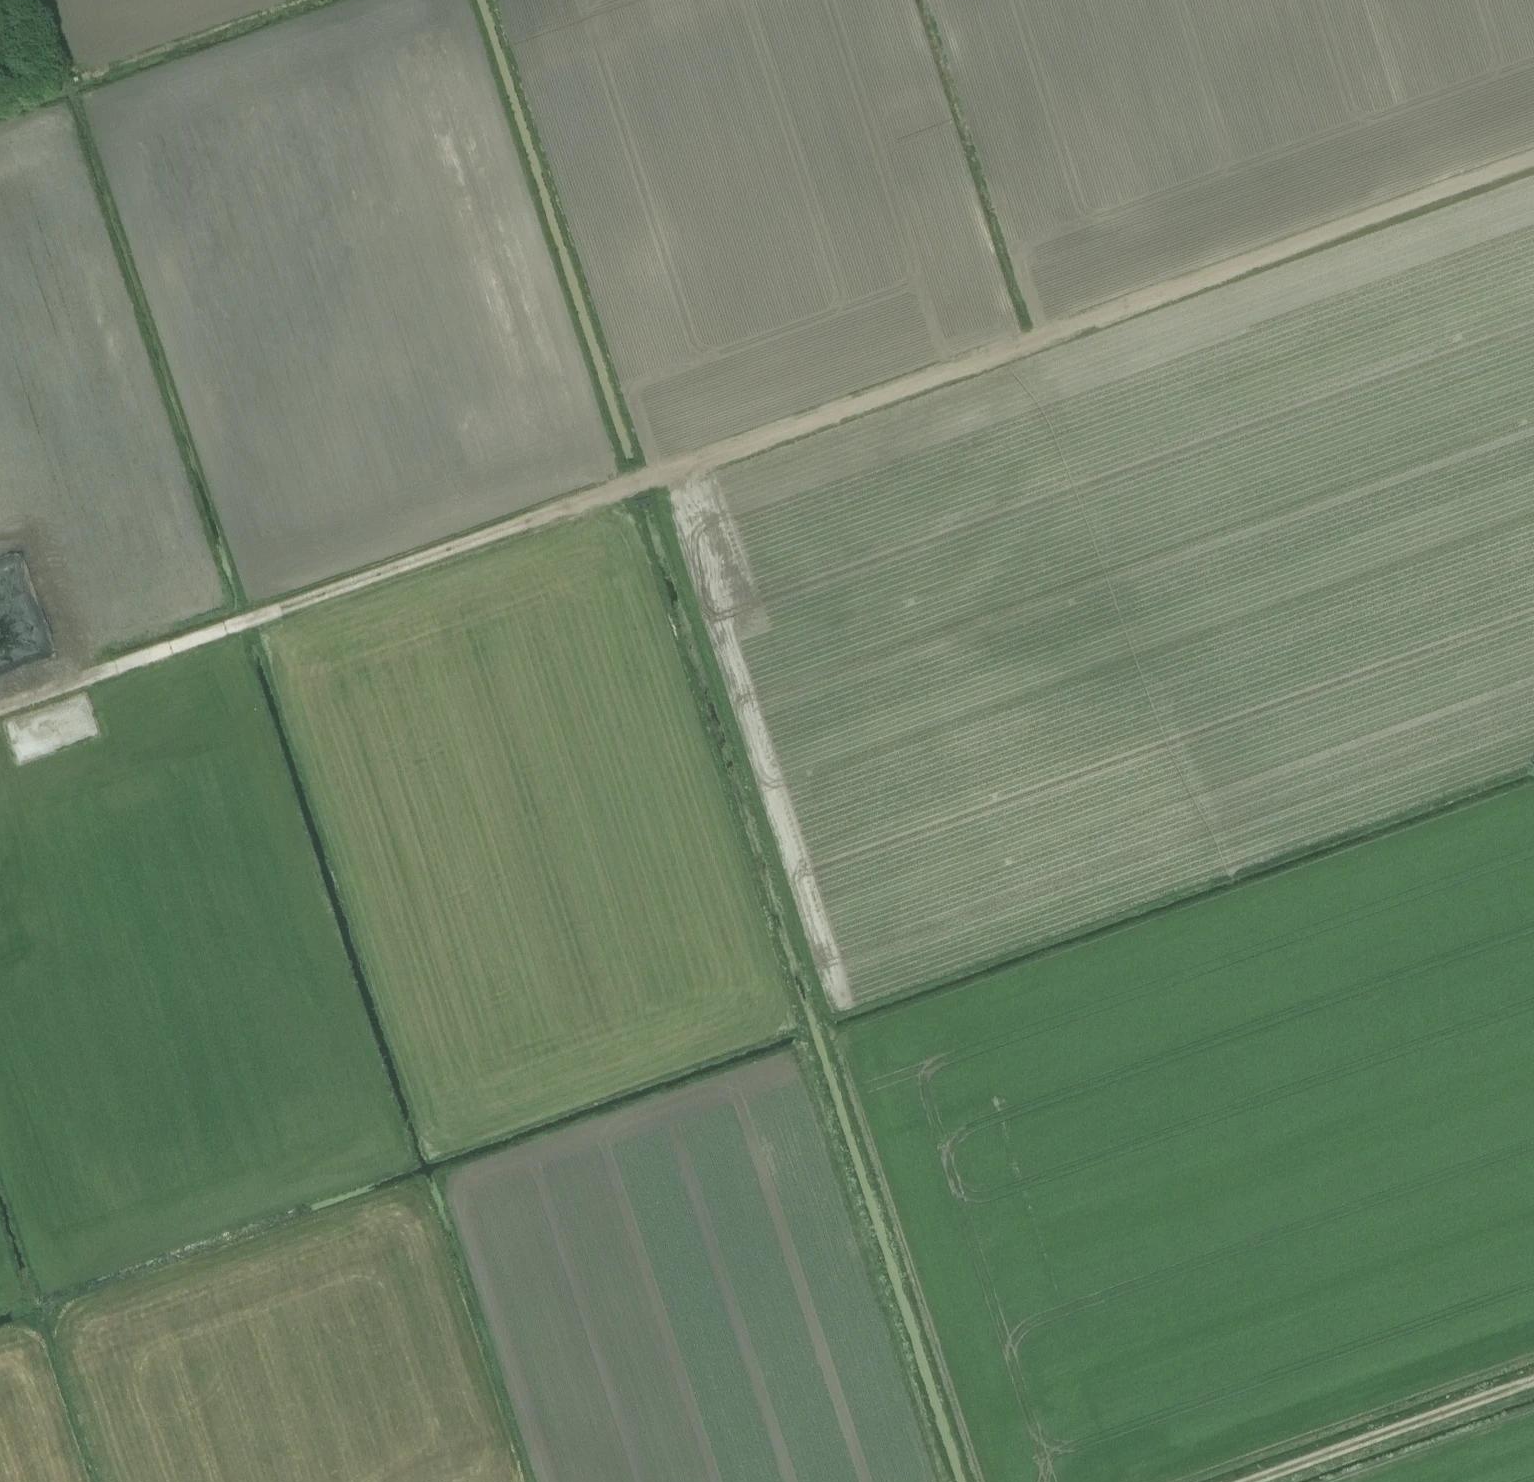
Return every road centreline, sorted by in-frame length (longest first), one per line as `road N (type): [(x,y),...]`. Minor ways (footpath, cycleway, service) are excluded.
road 1 (track): [(1533,162),(0,713)]
road 2 (track): [(1533,1385),(1260,1481)]

